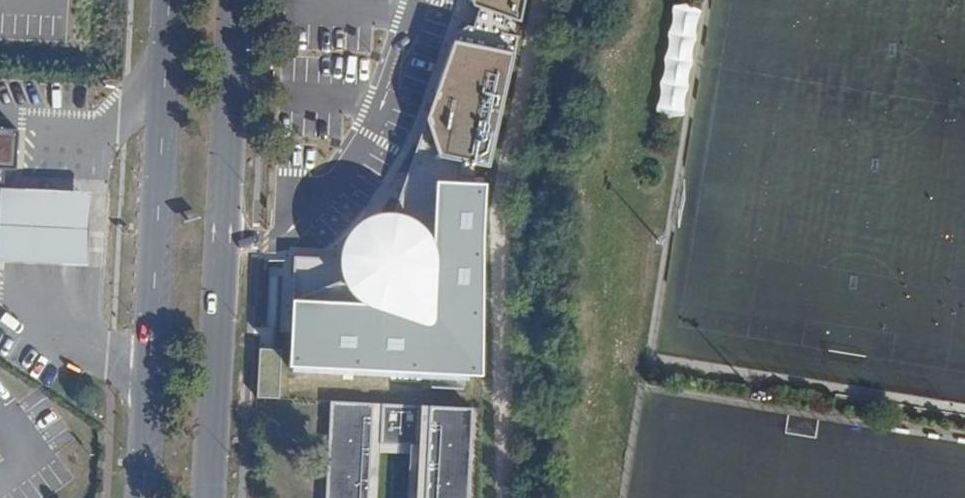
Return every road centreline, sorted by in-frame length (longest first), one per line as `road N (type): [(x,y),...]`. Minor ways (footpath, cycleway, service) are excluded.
road 1 (secondary): [(170,0),(143,497)]
road 2 (secondary): [(208,497),(235,0)]

